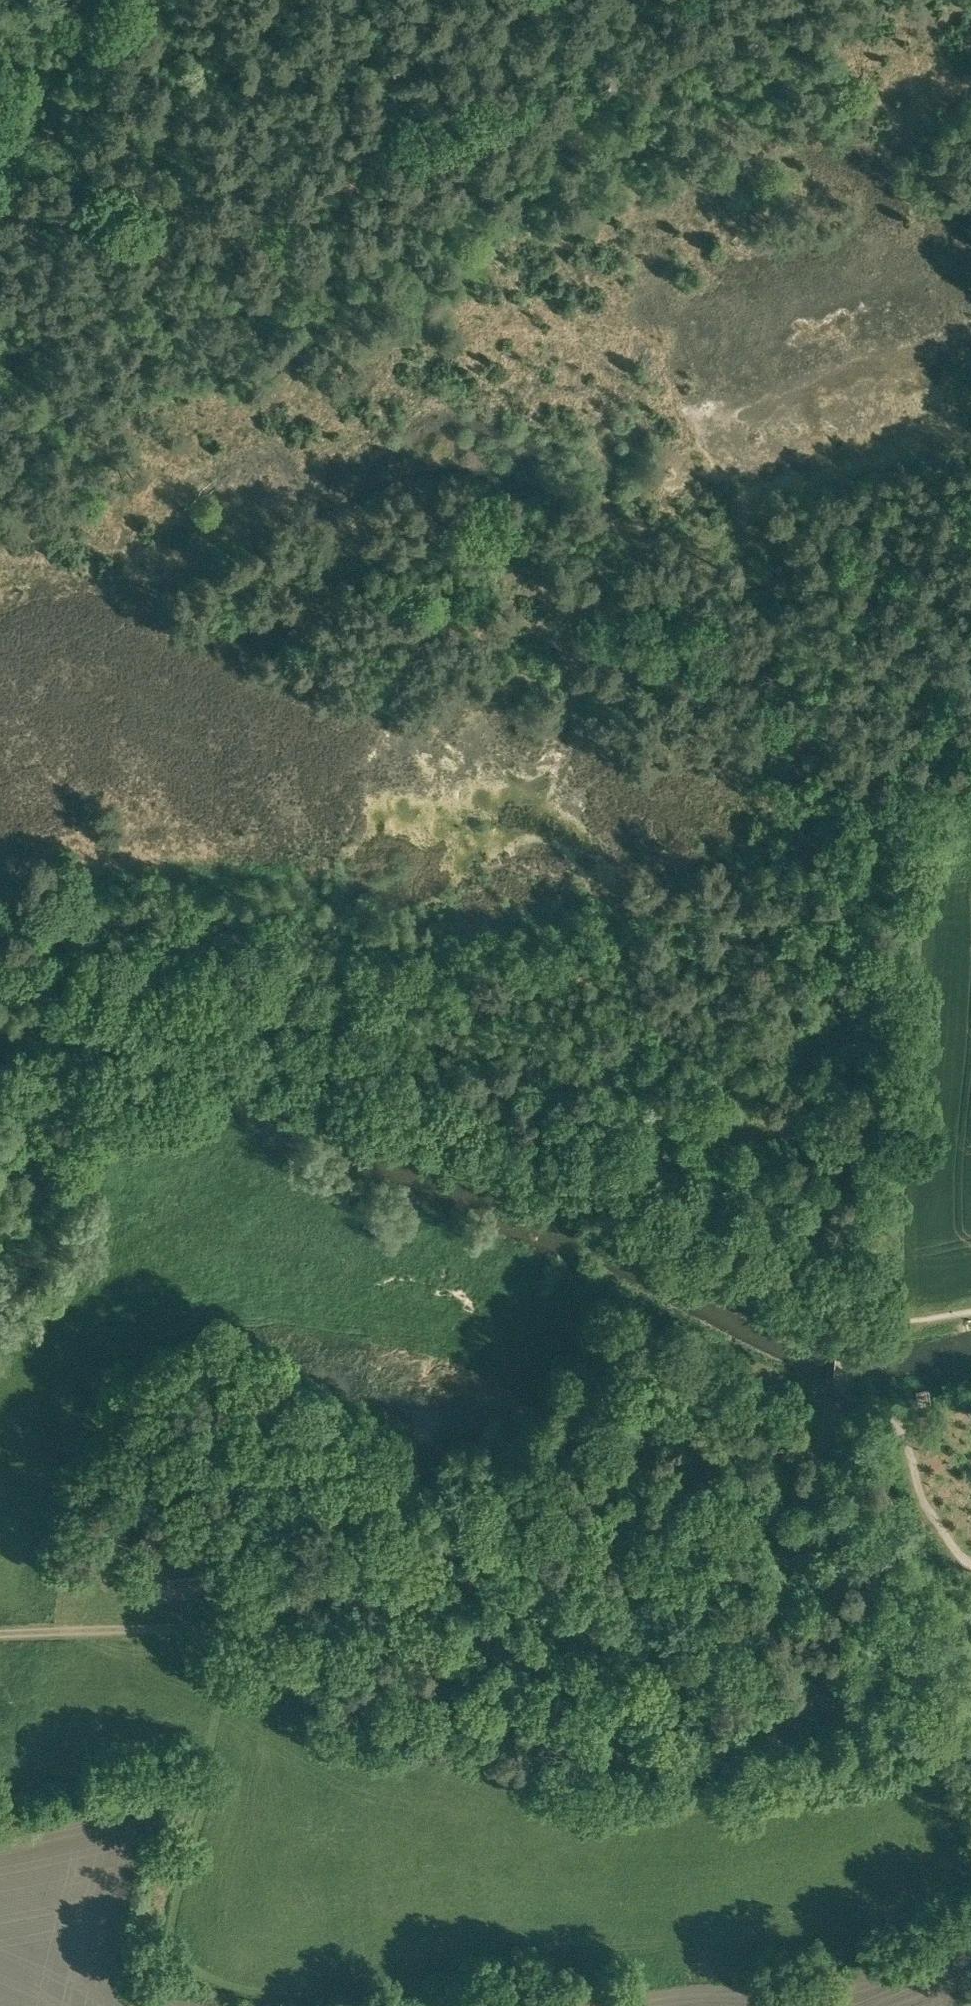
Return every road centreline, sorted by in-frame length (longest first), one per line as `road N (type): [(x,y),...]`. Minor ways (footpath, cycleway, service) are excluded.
road 1 (track): [(0,1635),(207,1627),(258,1635)]
road 2 (track): [(850,1328),(970,1307)]

